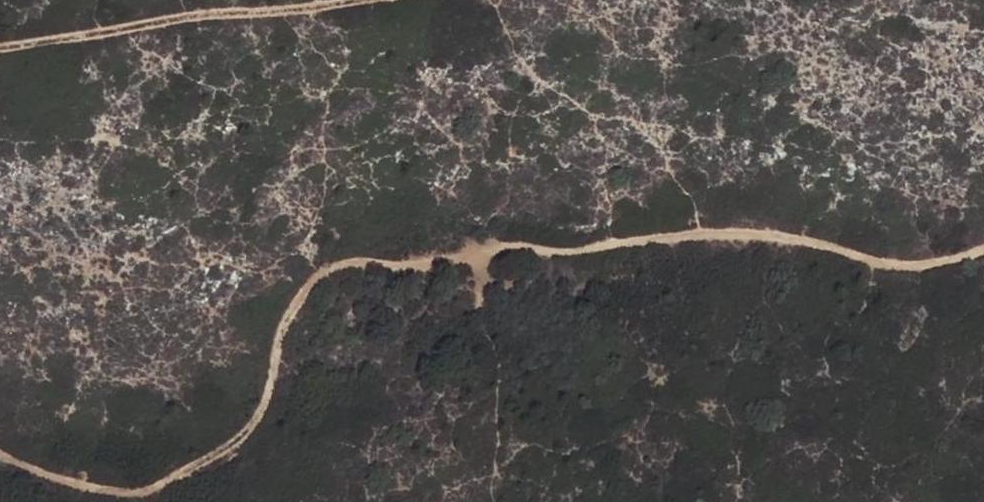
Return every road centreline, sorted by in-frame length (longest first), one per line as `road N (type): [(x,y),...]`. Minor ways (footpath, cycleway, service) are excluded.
road 1 (track): [(0,454),(106,490),(171,482),(251,433),(266,411),(289,322),(315,277),(360,259),(409,268),(511,248),(568,250),(759,230),(882,262),(915,264),(983,250)]
road 2 (track): [(0,30),(214,0)]

